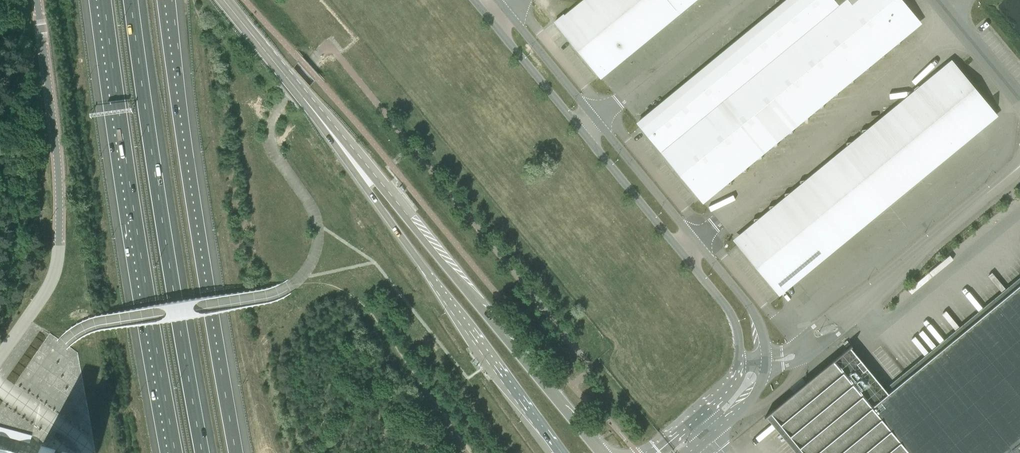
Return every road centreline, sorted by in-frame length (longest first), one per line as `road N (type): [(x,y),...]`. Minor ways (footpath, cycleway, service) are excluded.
road 1 (secondary): [(602,452),(228,0)]
road 2 (secondary): [(219,0),(328,136),(558,452)]
road 3 (motorway): [(237,452),(193,204),(168,0)]
road 4 (motorway): [(106,0),(176,452)]
road 5 (motorway): [(202,452),(133,0)]
road 6 (unclassified): [(35,0),(59,156),(61,259),(48,294),(0,360)]
road 7 (unclassified): [(695,241),(958,25)]
road 8 (unclassified): [(766,360),(808,341),(1019,166)]
road 9 (unclassified): [(744,0),(595,120)]
road 10 (tertiary): [(695,241),(595,120)]
road 11 (tertiary): [(581,132),(681,252)]
road 12 (tertiary): [(595,120),(504,9)]
road 13 (tertiary): [(490,21),(581,132)]
road 14 (tertiary): [(766,360),(752,309),(695,241)]
road 15 (tertiary): [(681,252),(731,314),(739,361)]
road 16 (tertiary): [(688,452),(749,402),(766,360)]
road 17 (tertiary): [(739,361),(722,402),(662,452)]

